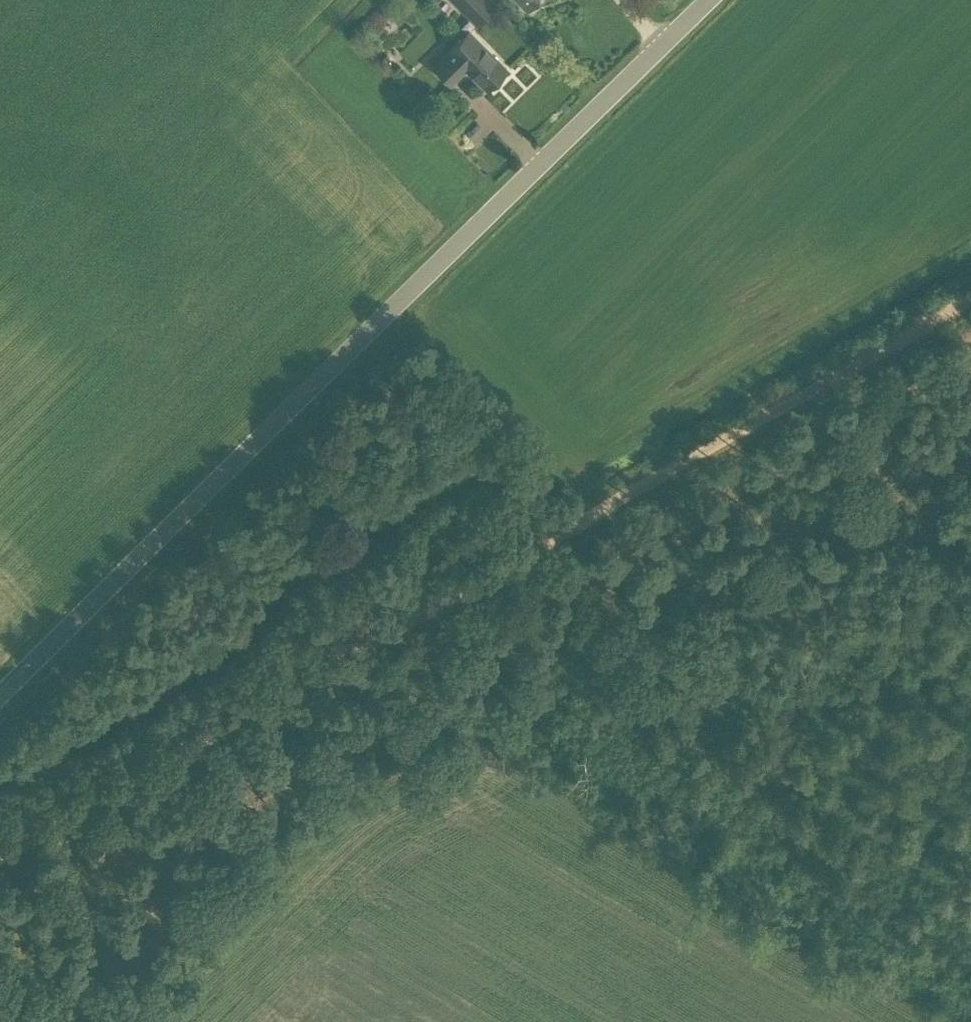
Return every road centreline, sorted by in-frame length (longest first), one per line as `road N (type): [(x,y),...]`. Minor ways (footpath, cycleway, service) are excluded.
road 1 (track): [(970,302),(0,864)]
road 2 (unclassified): [(0,703),(252,443),(713,0)]

